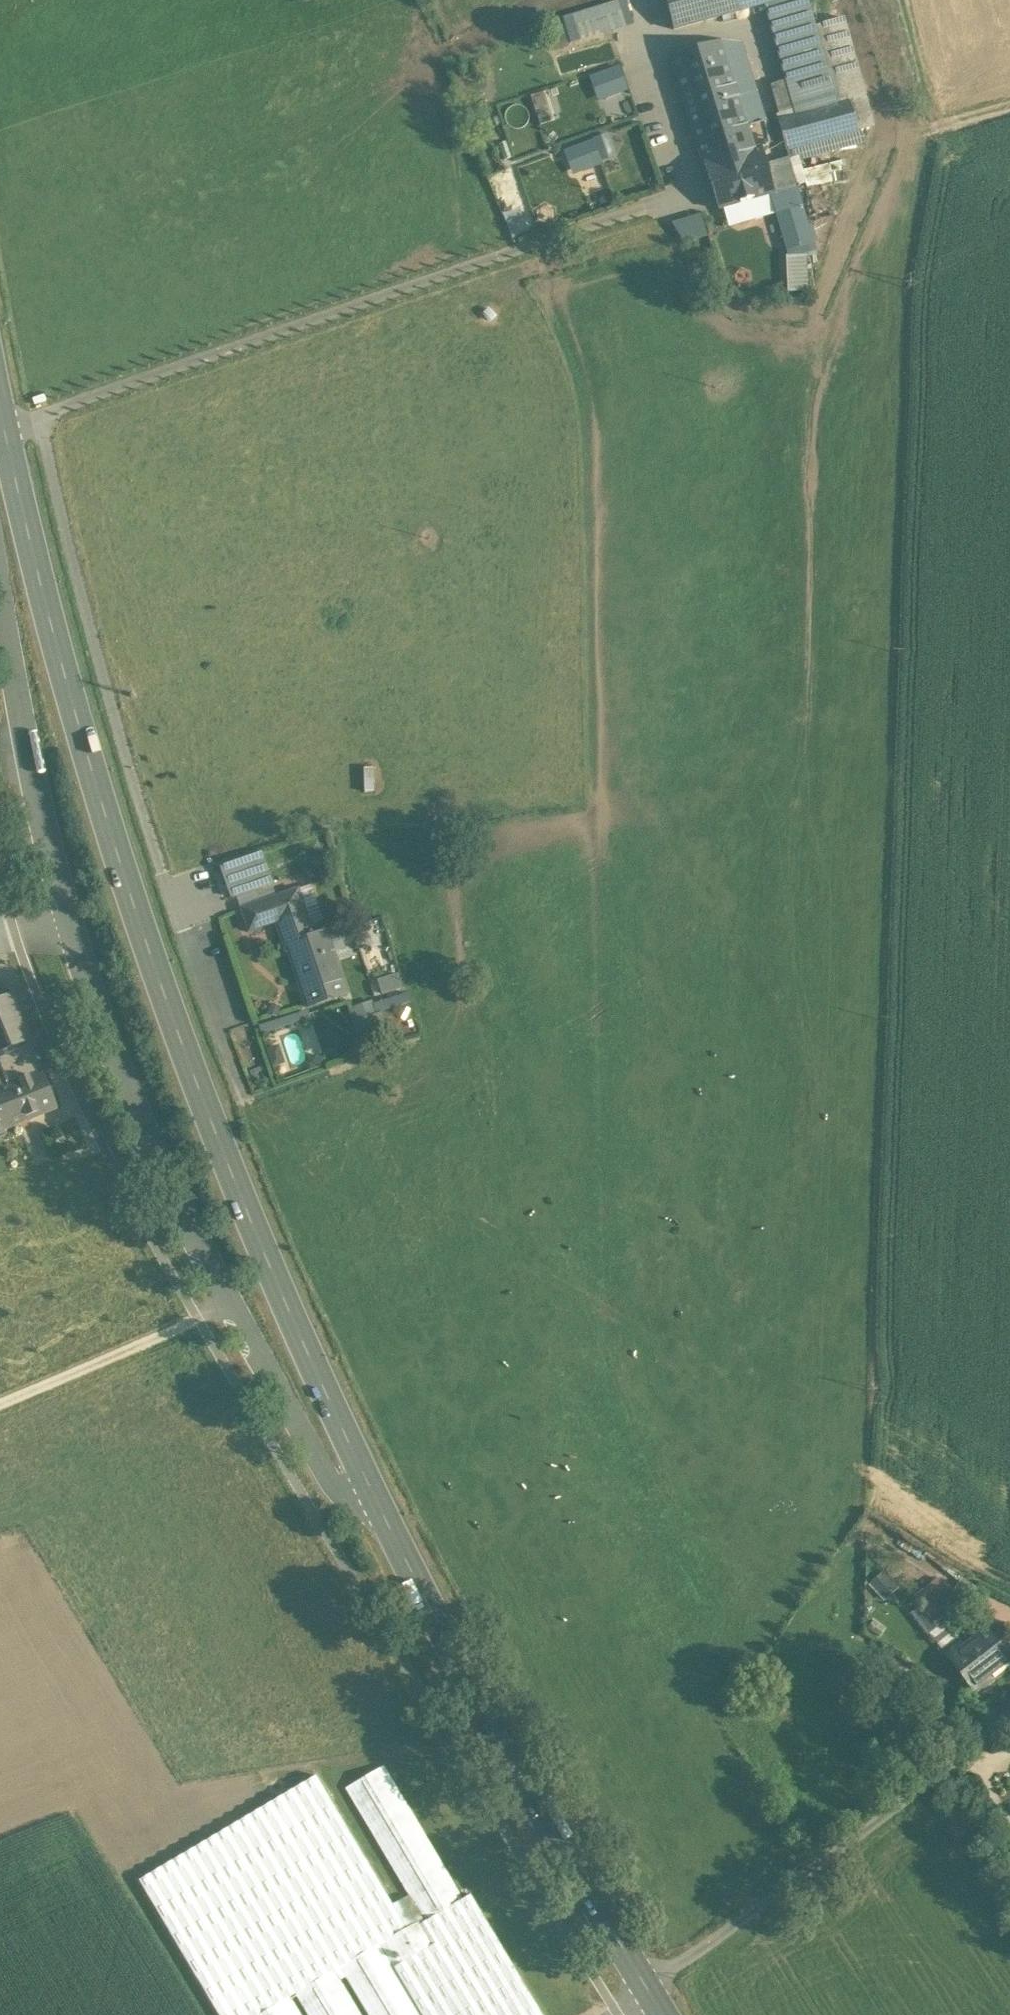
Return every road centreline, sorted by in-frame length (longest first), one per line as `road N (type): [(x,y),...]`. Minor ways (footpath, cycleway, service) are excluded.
road 1 (primary): [(2,431),(123,871),(271,1267),(416,1580),(662,2014)]
road 2 (track): [(0,1407),(231,1303)]

